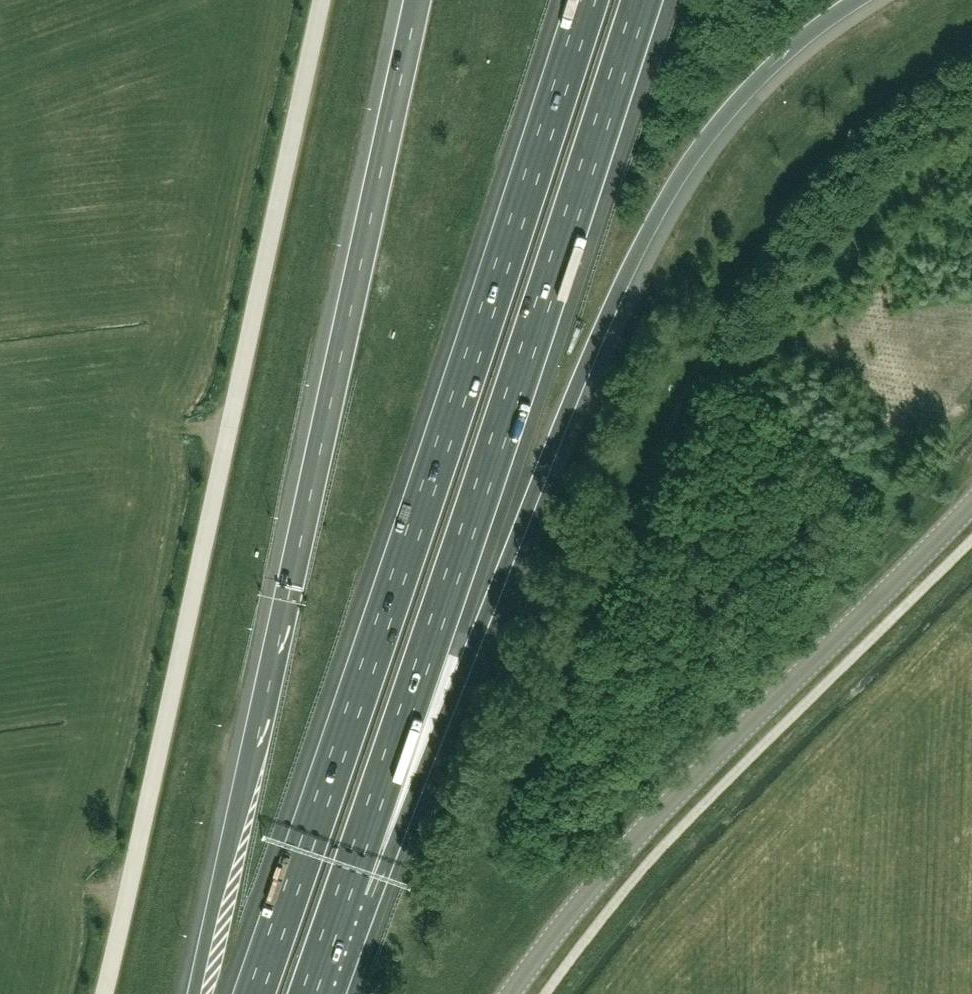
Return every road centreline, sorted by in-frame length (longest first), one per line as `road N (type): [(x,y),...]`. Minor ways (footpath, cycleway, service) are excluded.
road 1 (motorway): [(584,0),(300,802),(240,993)]
road 2 (motorway): [(349,886),(415,798),(605,323),(661,211),(750,88),(857,0)]
road 3 (motorway): [(418,0),(194,993)]
road 4 (unclassified): [(104,993),(322,0)]
road 5 (motorway): [(349,886),(646,0)]
road 6 (unclassified): [(510,993),(643,829),(971,503)]

